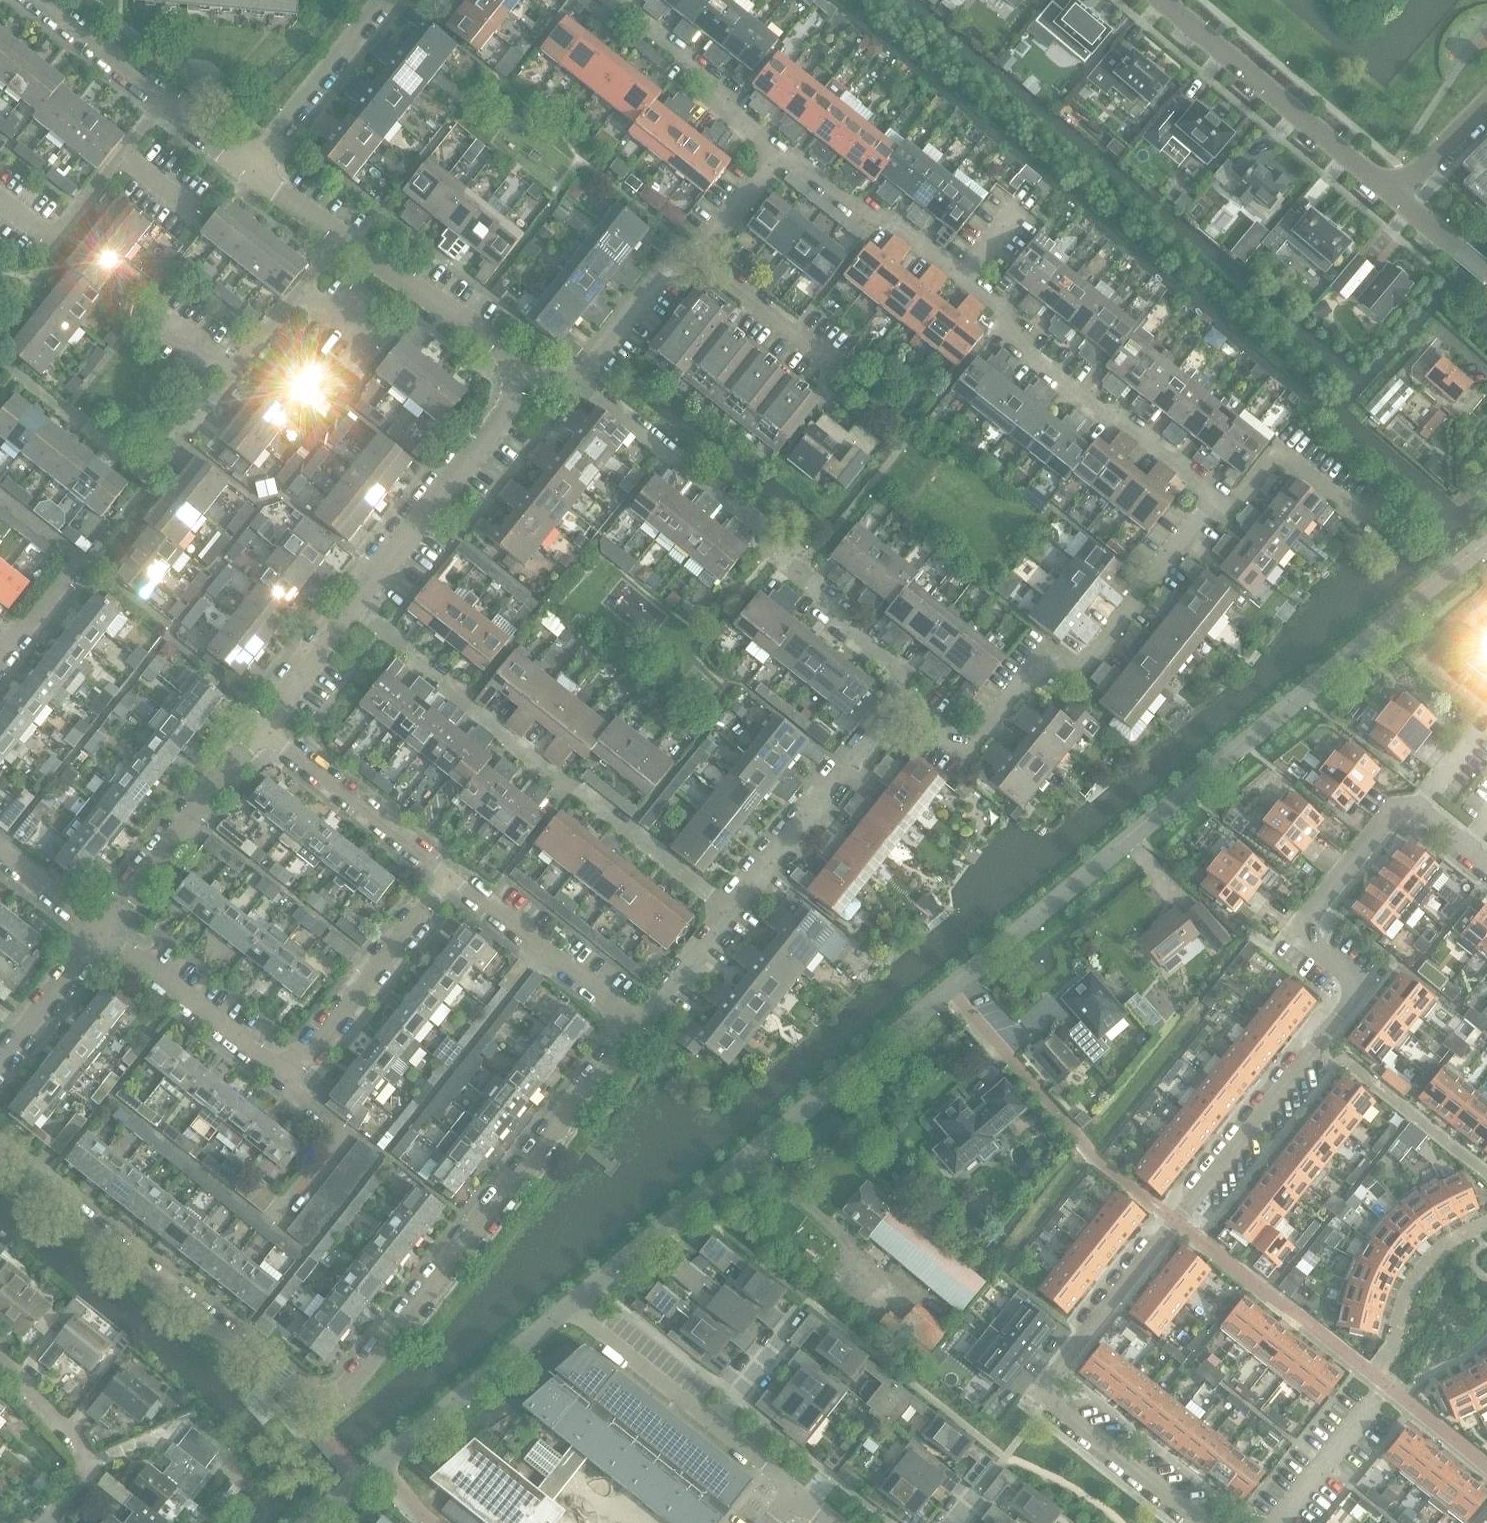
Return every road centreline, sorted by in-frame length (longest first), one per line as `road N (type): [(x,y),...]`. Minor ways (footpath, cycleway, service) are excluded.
road 1 (residential): [(1486,859),(1416,803),(1390,806),(1312,910),(1315,932),(1353,980),(1355,997),(1174,1218),(1045,1393),(1204,1522)]
road 2 (residential): [(1228,506),(1018,343),(1001,306),(890,215),(861,210),(780,148)]
road 3 (residential): [(99,929),(286,1075),(448,875)]
road 4 (residential): [(329,1404),(634,1019)]
road 5 (residential): [(724,908),(573,784),(560,783),(352,604)]
road 6 (residential): [(898,696),(886,668),(763,528),(579,372)]
road 7 (residential): [(329,1404),(0,1144)]
road 8 (residential): [(969,747),(1036,665),(1081,660),(1191,525),(1228,506)]
road 9 (residential): [(1392,194),(1164,0)]
road 10 (residential): [(352,604),(508,404),(521,375)]
road 11 (residential): [(724,908),(898,696)]
road 12 (residential): [(161,318),(232,373),(340,237)]
road 13 (residential): [(99,929),(262,726)]
road 14 (residential): [(0,196),(54,238),(161,101)]
road 15 (residential): [(448,875),(262,726)]
road 16 (residential): [(634,1019),(448,875)]
road 17 (residential): [(521,375),(502,350),(340,237)]
road 18 (residential): [(780,148),(607,0)]
road 19 (residential): [(36,1522),(80,1485),(84,1451),(0,1356)]
road 20 (residential): [(383,0),(246,170)]
road 21 (residential): [(713,1424),(573,1306)]
road 22 (residential): [(1228,506),(1279,449),(1359,514)]
road 23 (residential): [(579,372),(667,265),(697,256)]
road 24 (residential): [(0,1053),(99,929)]
road 25 (residential): [(821,351),(697,256)]
road 26 (residential): [(161,101),(42,0)]
road 27 (residential): [(1276,1522),(1372,1402)]
road 28 (residential): [(262,726),(352,604)]
road 29 (residential): [(634,1019),(724,908)]
road 30 (residential): [(697,256),(780,148)]
road 31 (residential): [(1392,194),(1486,103)]
road 32 (residential): [(99,929),(0,851)]
road 33 (residential): [(1486,274),(1392,194)]

